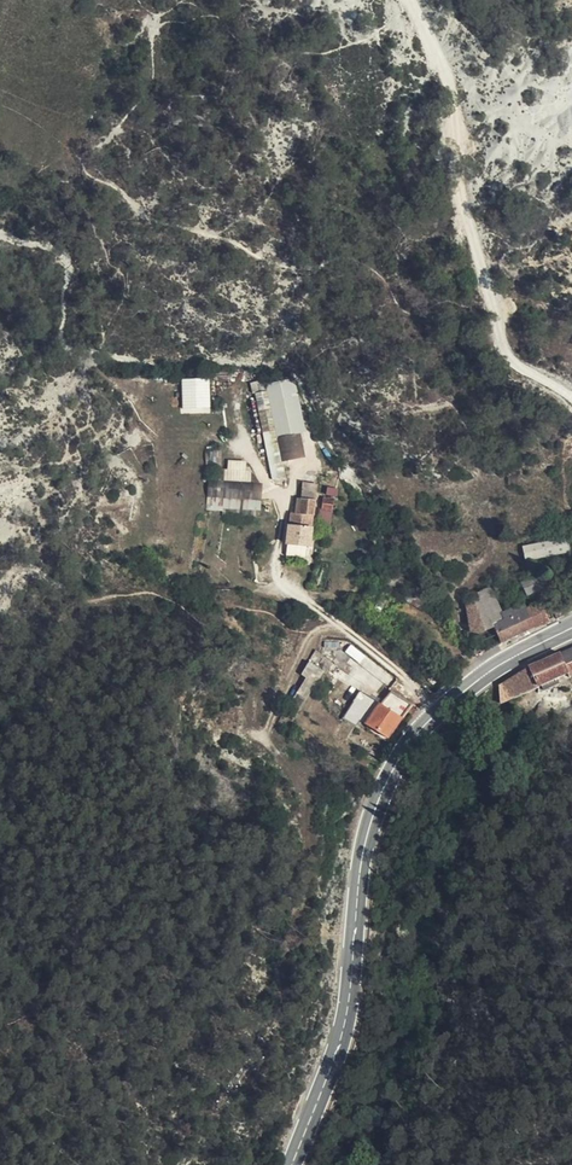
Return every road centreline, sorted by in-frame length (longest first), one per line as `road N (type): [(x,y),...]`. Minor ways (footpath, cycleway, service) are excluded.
road 1 (primary): [(292,1164),(341,1039),(375,806),(440,714),(508,662),(571,630)]
road 2 (unclassified): [(571,396),(515,368),(501,344),(465,207),(446,75),(410,0)]
road 3 (track): [(341,628),(282,579),(284,501),(259,470),(242,429)]
road 4 (track): [(341,628),(440,714)]

